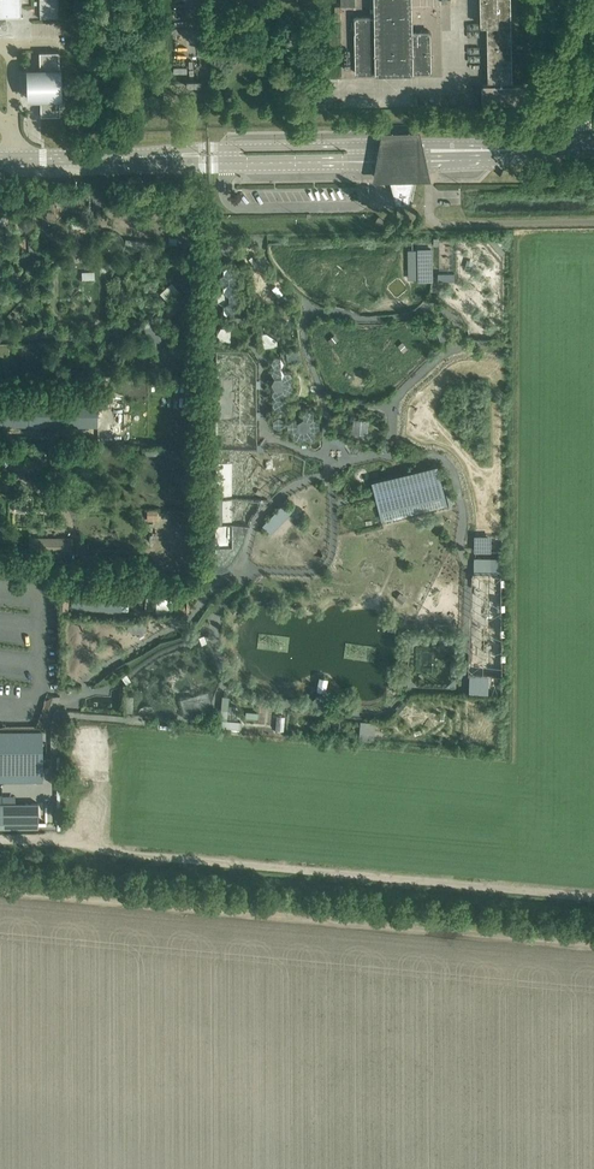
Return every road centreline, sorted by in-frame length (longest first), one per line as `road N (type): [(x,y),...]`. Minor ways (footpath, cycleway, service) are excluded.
road 1 (unclassified): [(99,158),(417,162),(434,151)]
road 2 (unclassified): [(434,151),(418,145),(189,148),(99,158)]
road 3 (unclassified): [(434,151),(593,150)]

